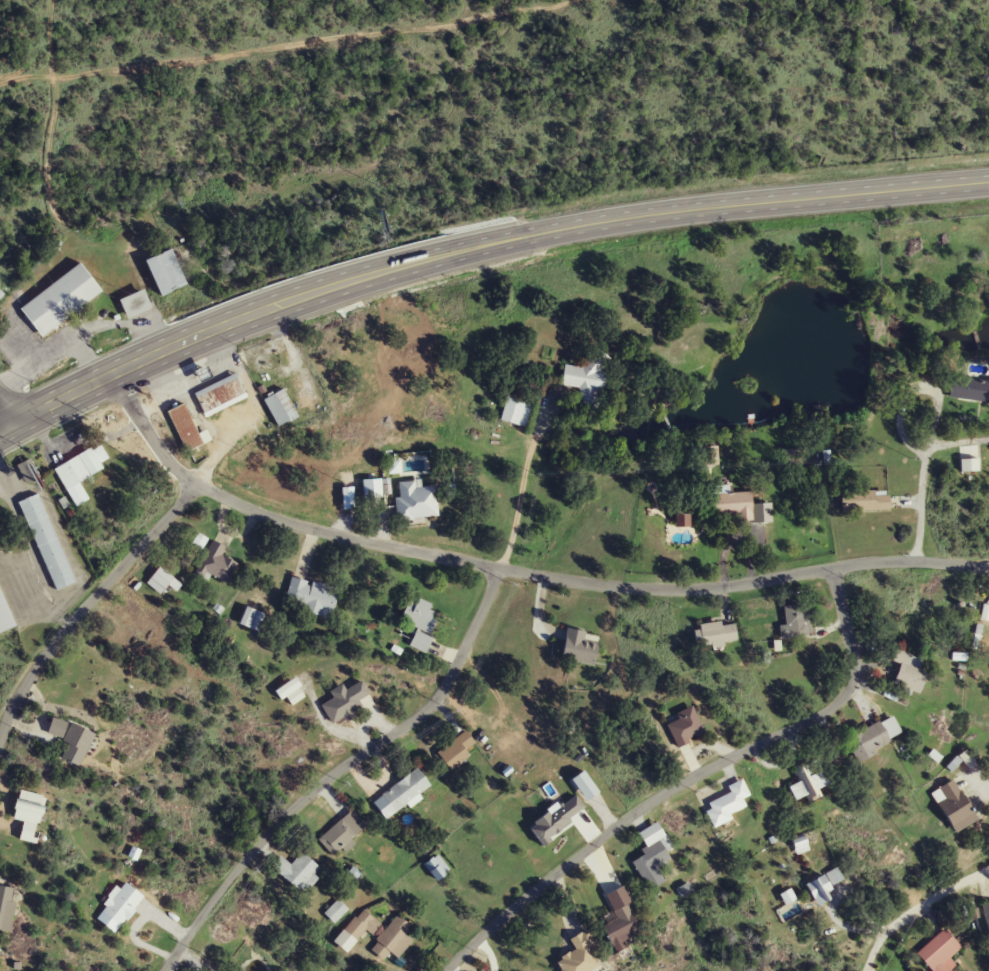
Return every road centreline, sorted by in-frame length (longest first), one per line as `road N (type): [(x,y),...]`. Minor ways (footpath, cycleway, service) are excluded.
road 1 (primary): [(988,177),(621,215),(466,245),(236,318),(0,425)]
road 2 (tertiary): [(988,568),(885,562),(705,585),(616,584),(493,570),(267,521),(188,483)]
road 3 (tertiary): [(827,566),(851,654),(843,693),(634,812),(564,863),(445,970)]
road 4 (tertiary): [(162,970),(225,878),(294,803),(440,693),(493,570)]
road 5 (tertiary): [(0,736),(42,652),(188,483)]
road 6 (residential): [(909,562),(923,451),(988,435)]
road 7 (residential): [(861,970),(900,914),(988,864)]
road 8 (tertiary): [(188,483),(80,409),(69,391)]

